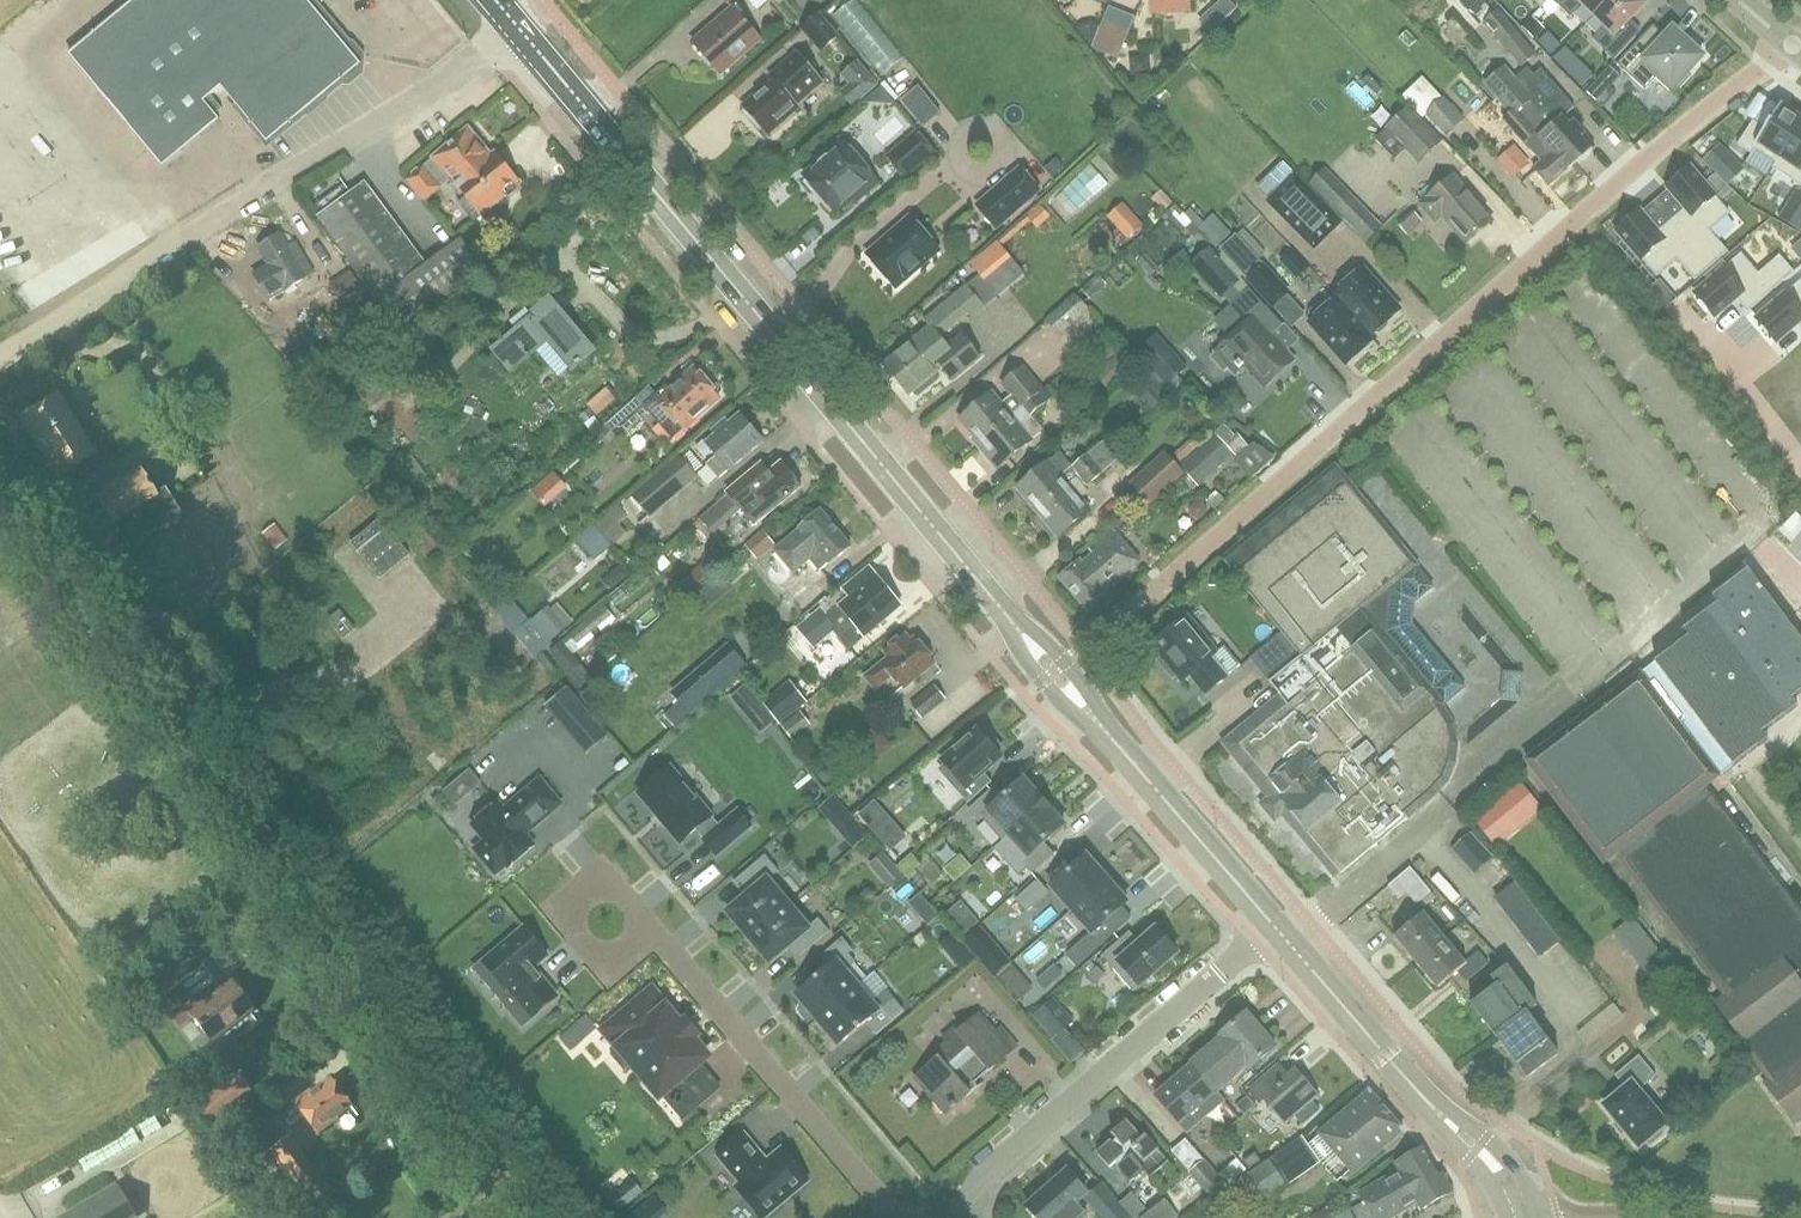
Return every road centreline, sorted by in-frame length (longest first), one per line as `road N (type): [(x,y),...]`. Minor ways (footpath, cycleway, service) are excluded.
road 1 (secondary): [(1275,922),(510,20)]
road 2 (residential): [(553,1217),(165,731),(0,506)]
road 3 (residential): [(1151,591),(1786,44)]
road 4 (unclassified): [(0,351),(440,84),(510,20)]
road 5 (residential): [(971,1216),(977,1188),(996,1165),(1275,922)]
road 6 (secondary): [(1523,1217),(1499,1169),(1275,922)]
road 7 (residential): [(901,1217),(665,946)]
road 8 (residential): [(665,946),(607,883),(578,899),(575,933),(592,951),(618,955),(658,943)]

